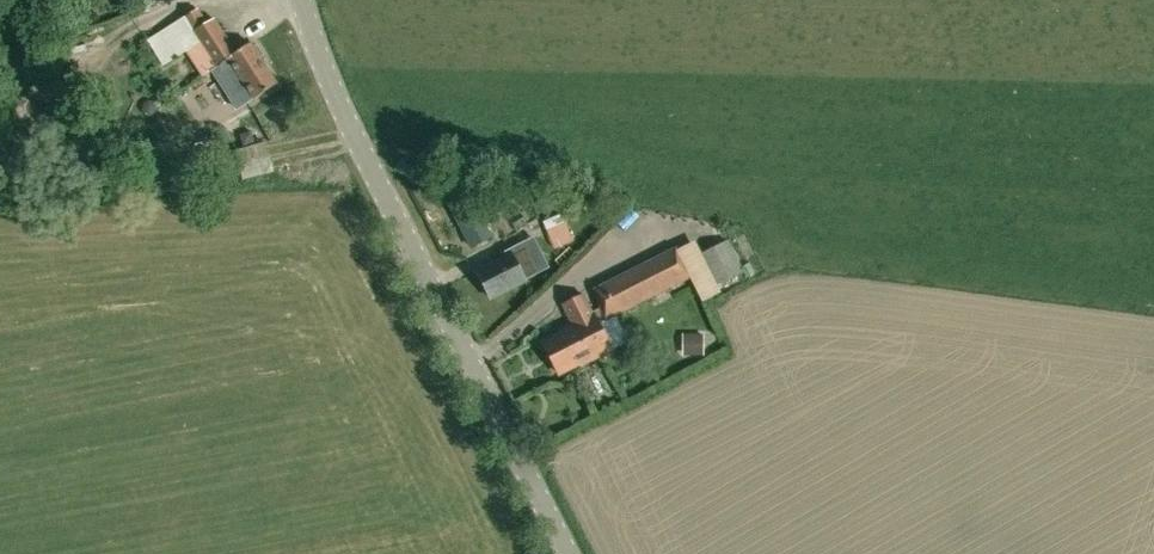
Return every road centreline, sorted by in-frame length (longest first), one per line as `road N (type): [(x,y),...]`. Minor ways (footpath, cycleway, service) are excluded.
road 1 (tertiary): [(566,553),(345,125),(299,0)]

